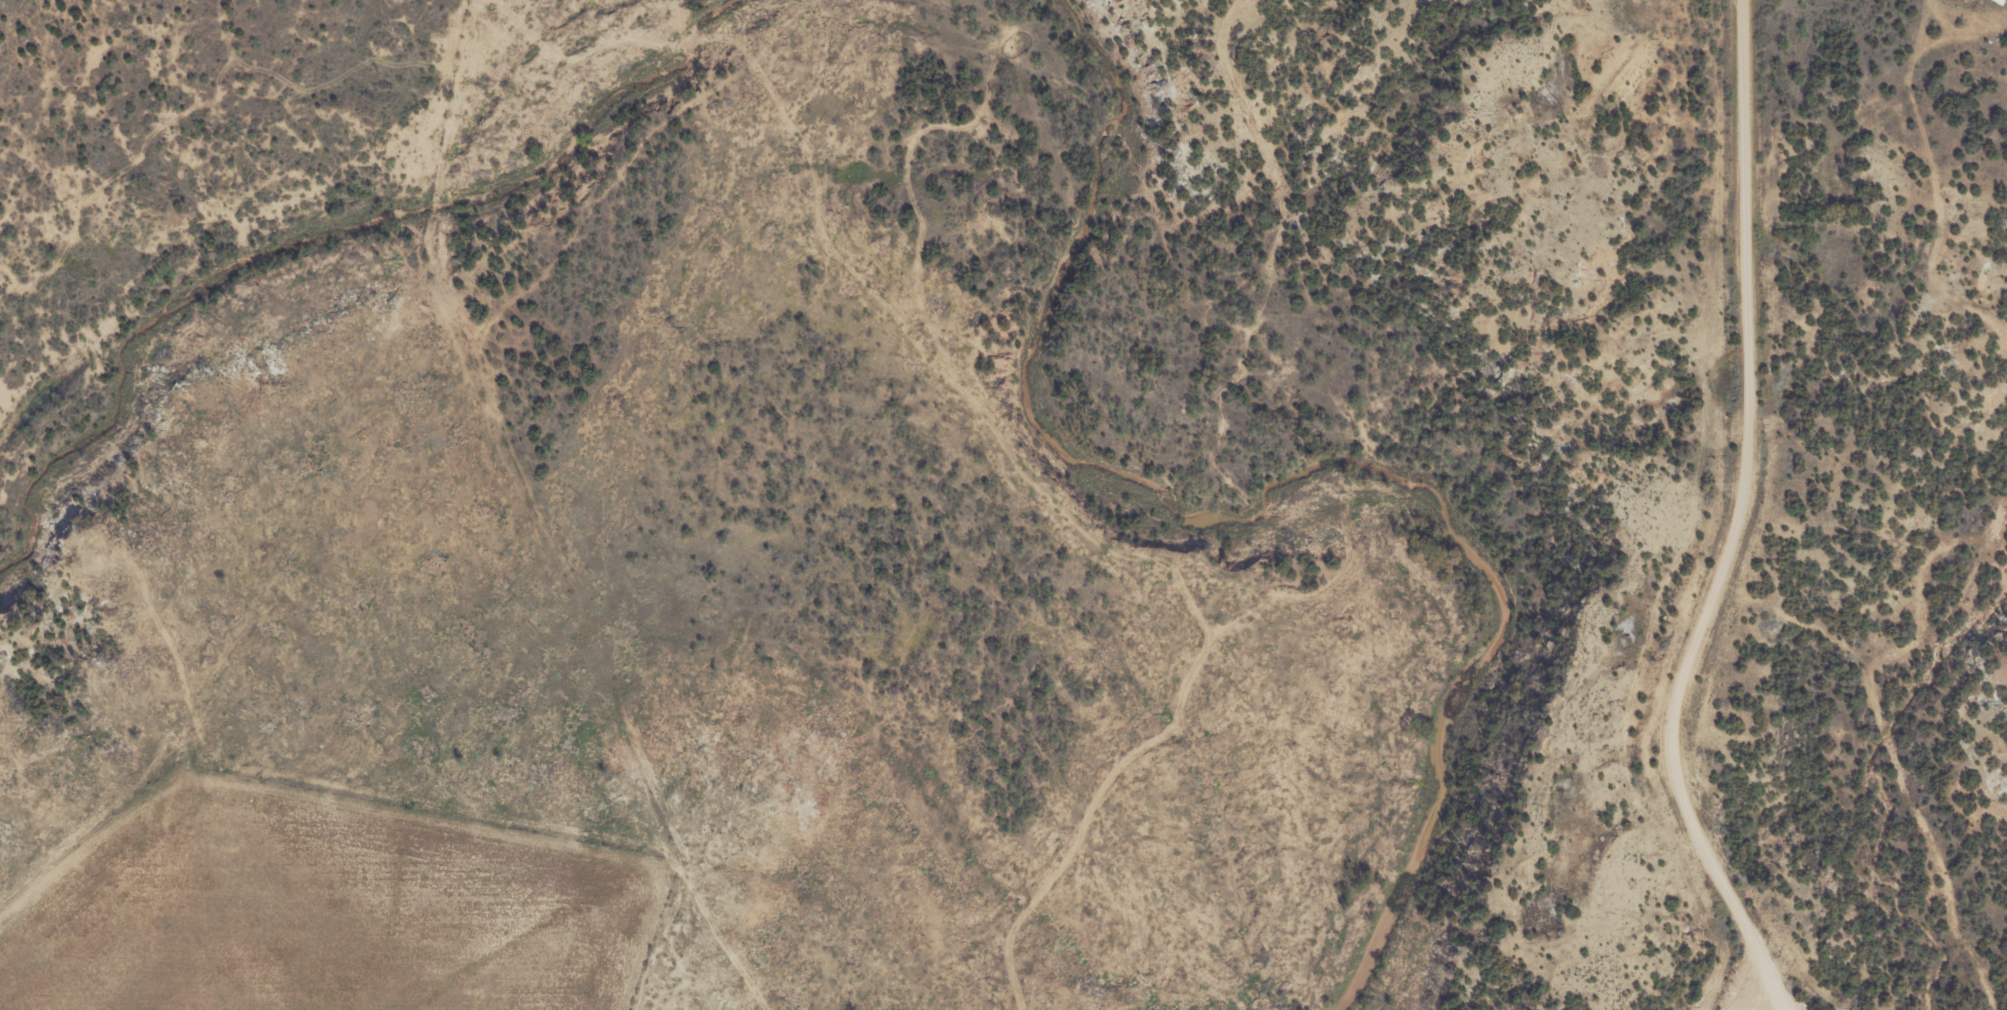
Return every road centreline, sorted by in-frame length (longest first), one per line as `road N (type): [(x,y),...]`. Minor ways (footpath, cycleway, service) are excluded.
road 1 (residential): [(1792,1009),(1700,827),(1677,742),(1684,683),(1731,557),(1747,486),(1747,0)]

